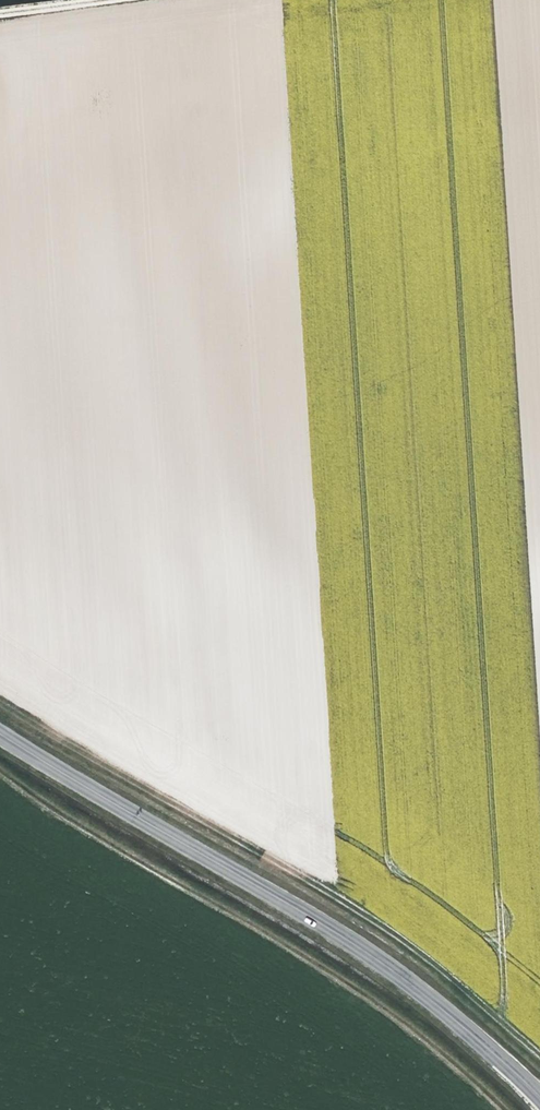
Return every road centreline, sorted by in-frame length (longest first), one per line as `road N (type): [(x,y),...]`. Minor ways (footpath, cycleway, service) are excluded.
road 1 (tertiary): [(539,1098),(362,948),(0,734)]

